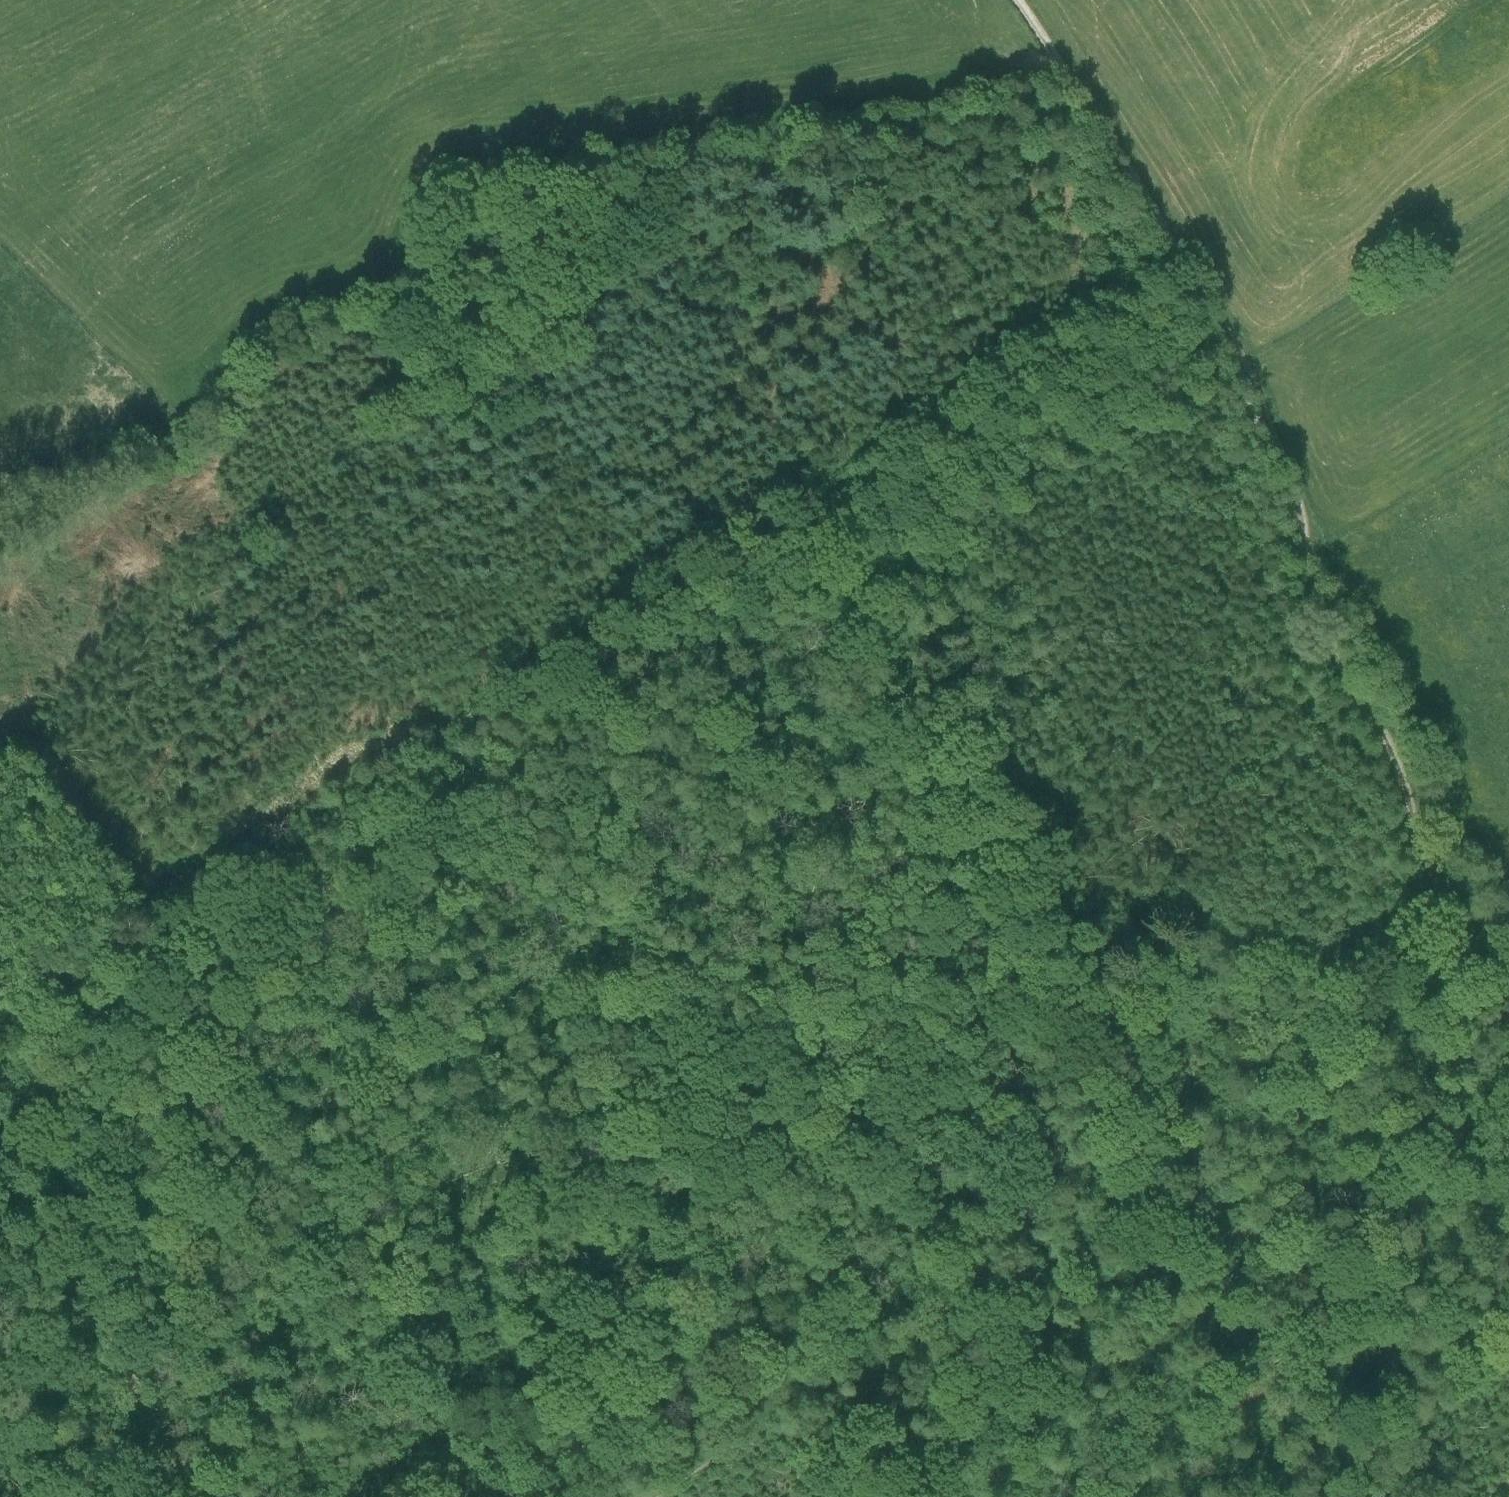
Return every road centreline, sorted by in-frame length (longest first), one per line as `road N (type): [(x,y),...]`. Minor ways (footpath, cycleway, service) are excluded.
road 1 (track): [(1181,258),(1244,365),(1299,505),(1306,580),(1319,618),(1392,751),(1443,898),(1508,1015)]
road 2 (track): [(0,1184),(210,1496)]
road 3 (track): [(1018,0),(1181,258)]

